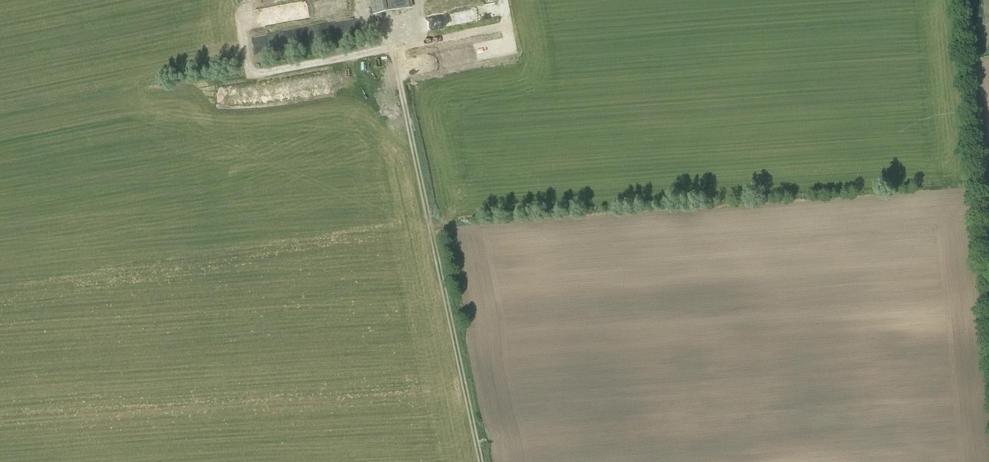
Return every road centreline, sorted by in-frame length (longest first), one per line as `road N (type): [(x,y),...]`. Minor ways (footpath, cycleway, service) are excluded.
road 1 (track): [(962,0),(988,286)]

